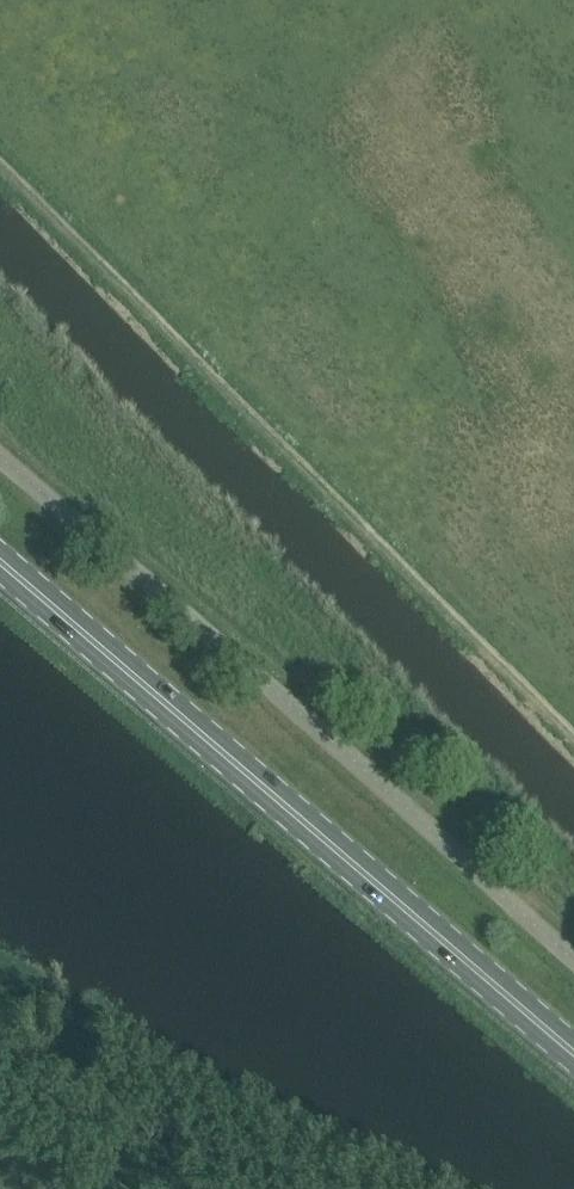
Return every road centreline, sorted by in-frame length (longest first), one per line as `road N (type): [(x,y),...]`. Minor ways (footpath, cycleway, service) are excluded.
road 1 (track): [(0,163),(573,737)]
road 2 (unclassified): [(573,958),(0,464)]
road 3 (primary): [(573,1060),(0,570)]
road 4 (unclassified): [(296,1188),(54,1082),(0,1044)]

